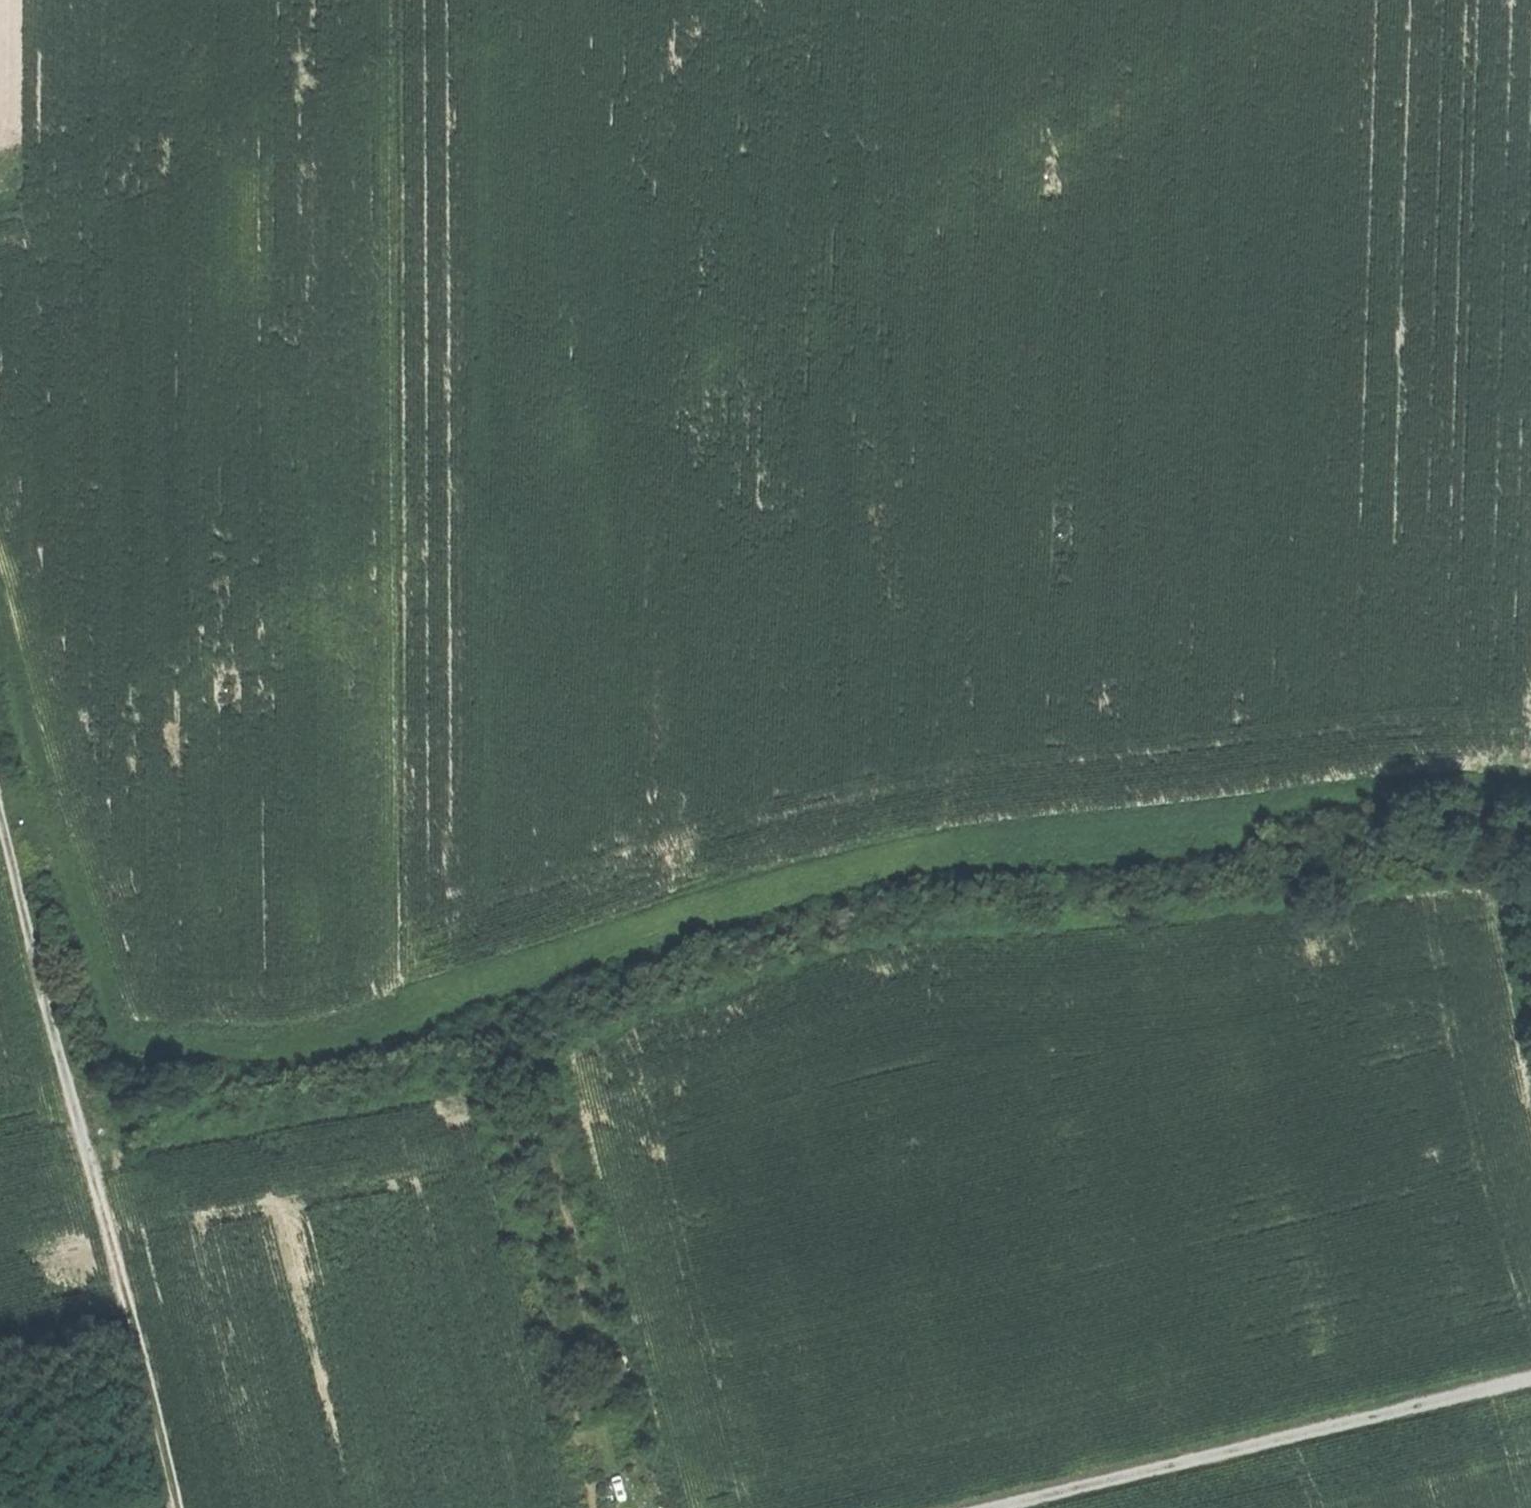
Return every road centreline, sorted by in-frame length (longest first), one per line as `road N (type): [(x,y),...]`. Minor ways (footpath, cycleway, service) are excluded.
road 1 (track): [(174,1507),(0,802)]
road 2 (track): [(1005,1507),(1530,1381)]

